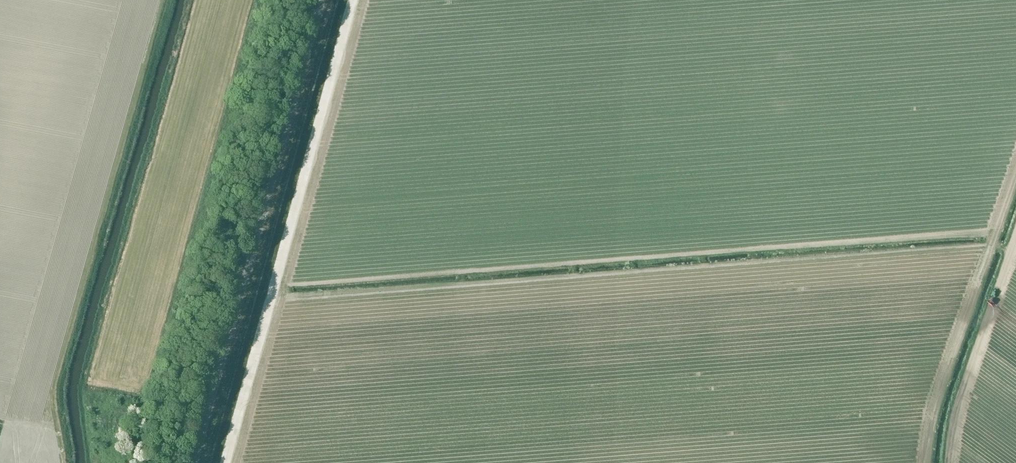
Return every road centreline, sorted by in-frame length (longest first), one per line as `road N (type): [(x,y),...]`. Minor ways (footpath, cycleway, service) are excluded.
road 1 (unclassified): [(194,462),(322,0)]

